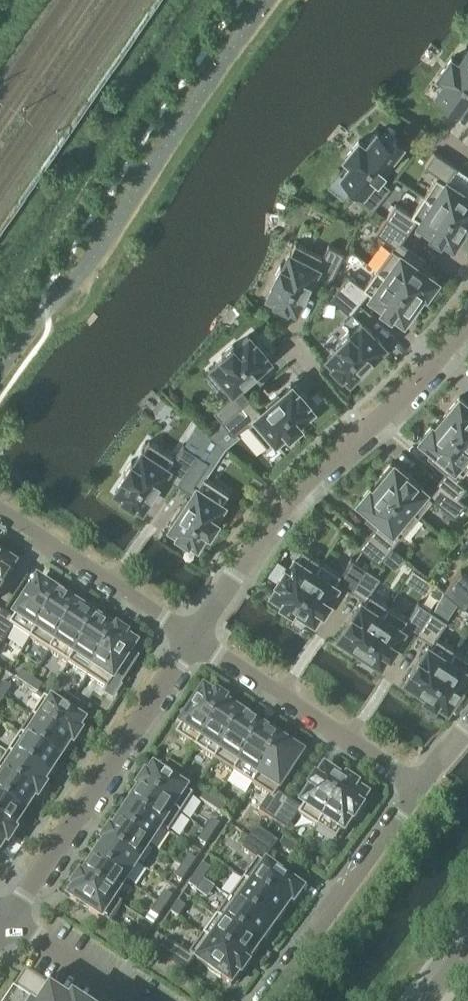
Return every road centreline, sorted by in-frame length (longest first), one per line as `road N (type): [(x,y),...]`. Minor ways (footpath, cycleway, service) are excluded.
road 1 (residential): [(196,640),(292,499),(415,384),(467,319)]
road 2 (residential): [(9,919),(196,640)]
road 3 (residential): [(196,640),(420,789)]
road 4 (residential): [(420,789),(269,1000)]
road 5 (residential): [(196,640),(0,512)]
road 6 (residential): [(9,919),(135,1000)]

